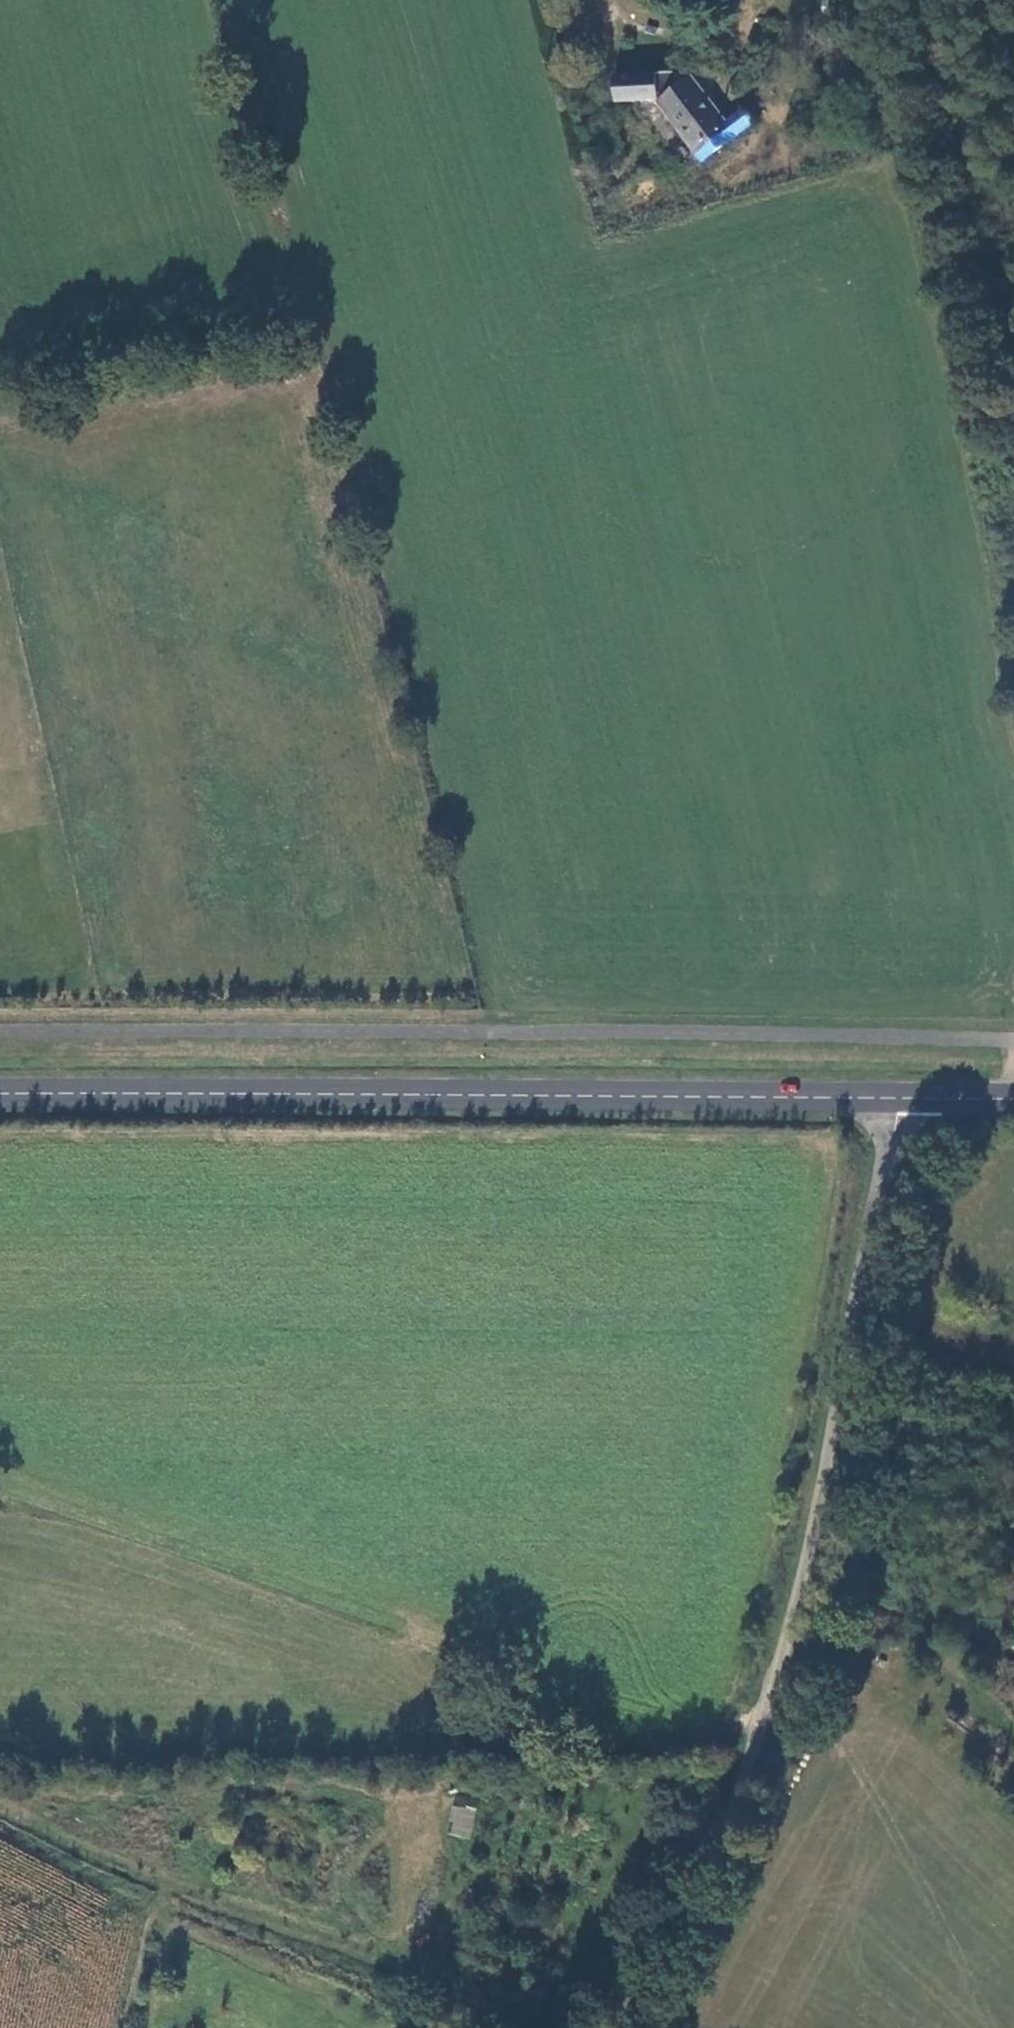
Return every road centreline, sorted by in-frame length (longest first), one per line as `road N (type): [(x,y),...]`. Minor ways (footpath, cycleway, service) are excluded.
road 1 (unclassified): [(901,1098),(759,1759),(614,2027)]
road 2 (tertiary): [(901,1098),(0,1093)]

